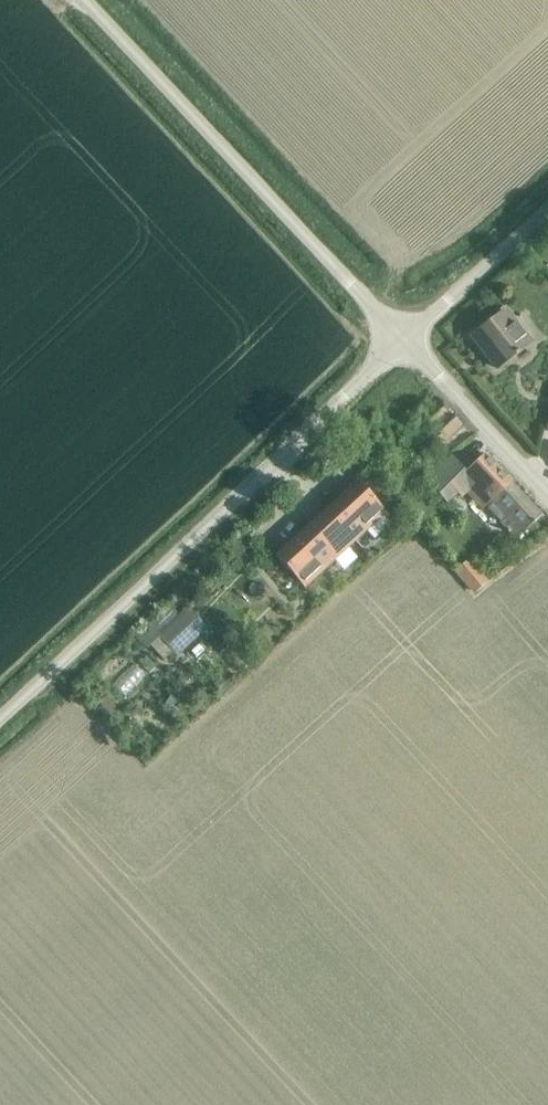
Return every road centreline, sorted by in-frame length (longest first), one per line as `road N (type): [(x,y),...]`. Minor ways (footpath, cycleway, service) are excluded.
road 1 (unclassified): [(0,715),(405,339)]
road 2 (unclassified): [(405,339),(86,0)]
road 3 (unclassified): [(547,492),(405,339)]
road 4 (unclassified): [(405,339),(547,207)]

